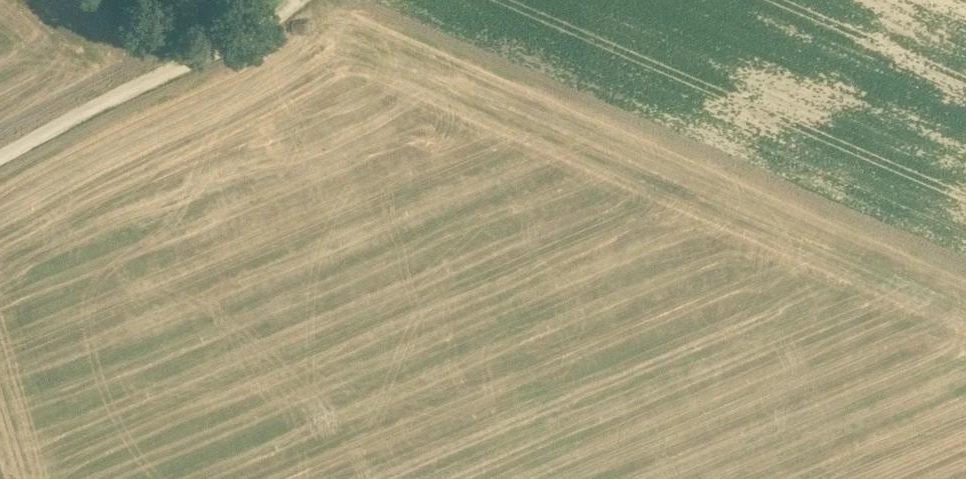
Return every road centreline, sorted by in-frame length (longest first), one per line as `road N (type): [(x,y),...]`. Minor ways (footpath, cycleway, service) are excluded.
road 1 (track): [(290,0),(268,24),(0,166)]

